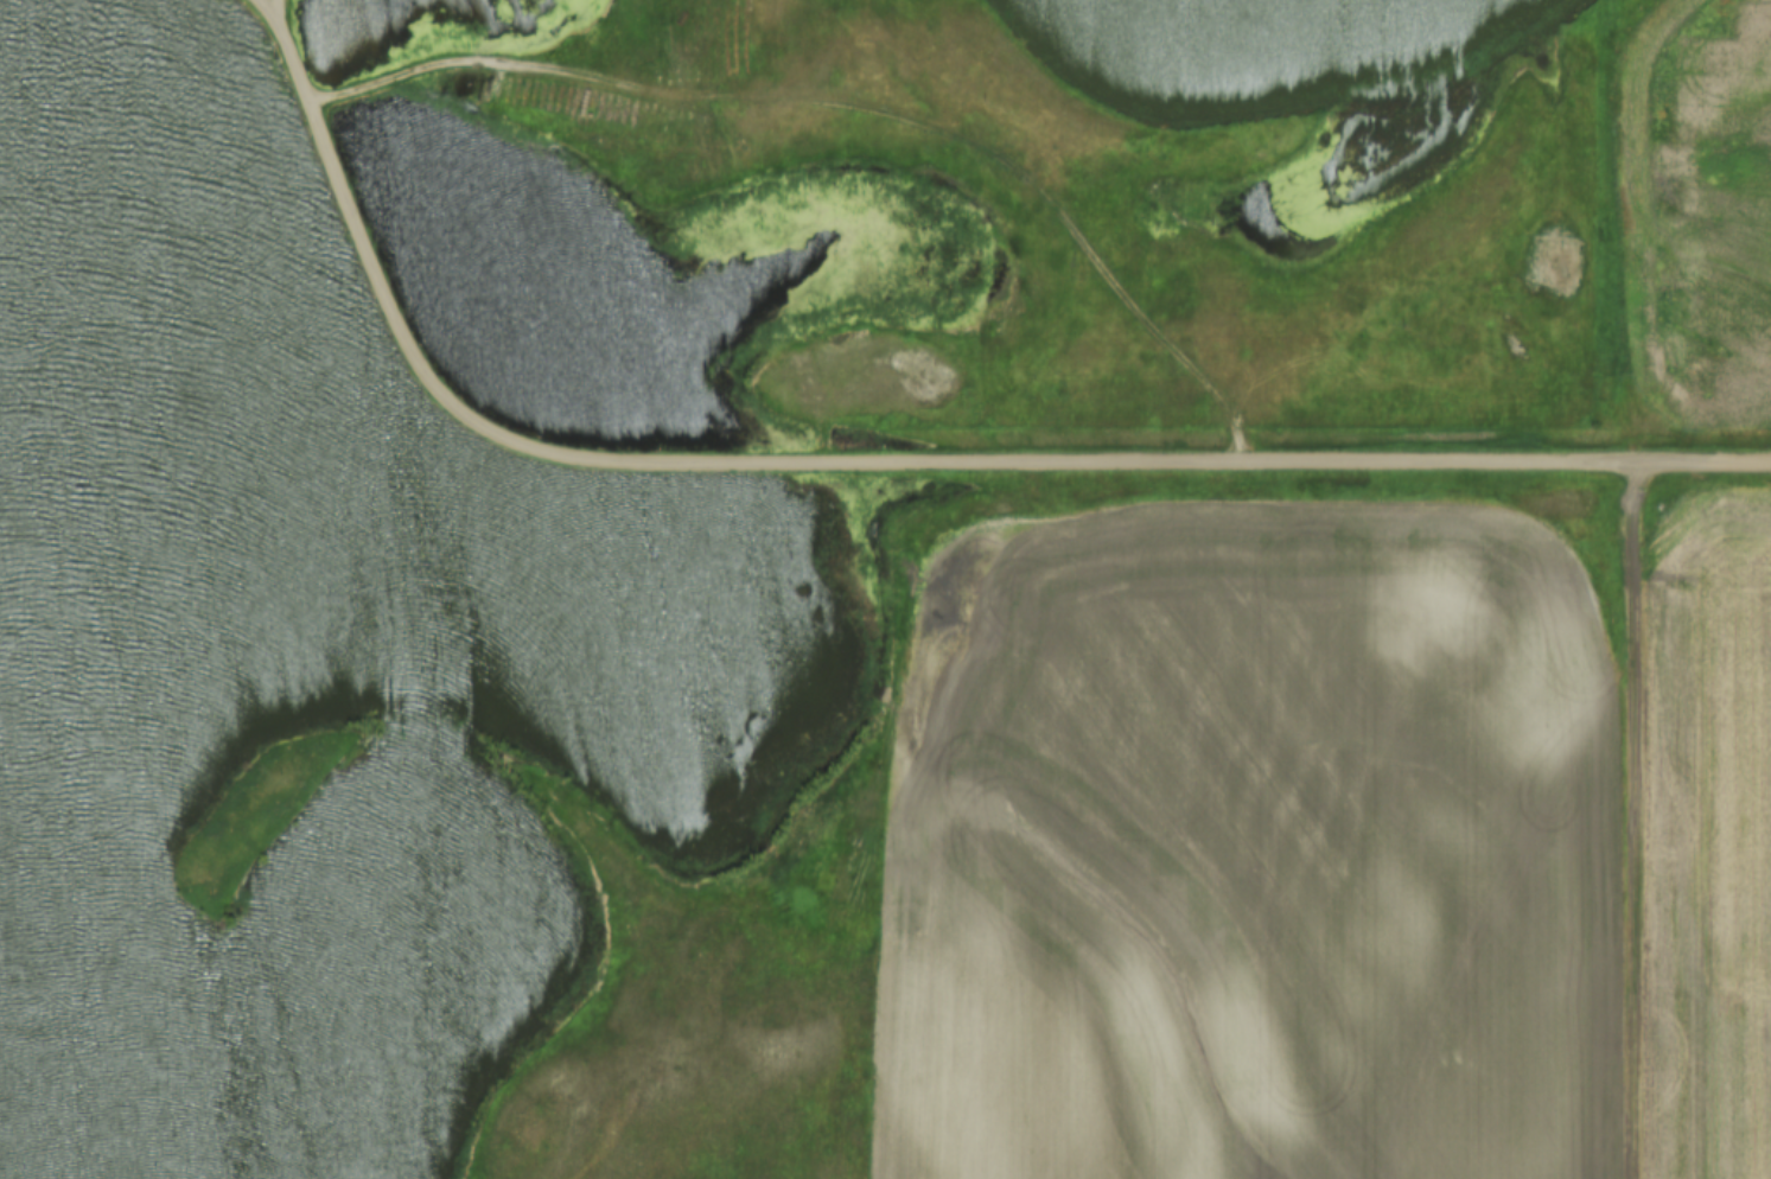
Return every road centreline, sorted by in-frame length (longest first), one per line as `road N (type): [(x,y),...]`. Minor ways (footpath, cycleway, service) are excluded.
road 1 (residential): [(247,0),(284,46),(401,343),(428,388),(465,423),(522,454),(563,466),(753,471),(1770,463)]
road 2 (track): [(1642,1178),(1646,460)]

